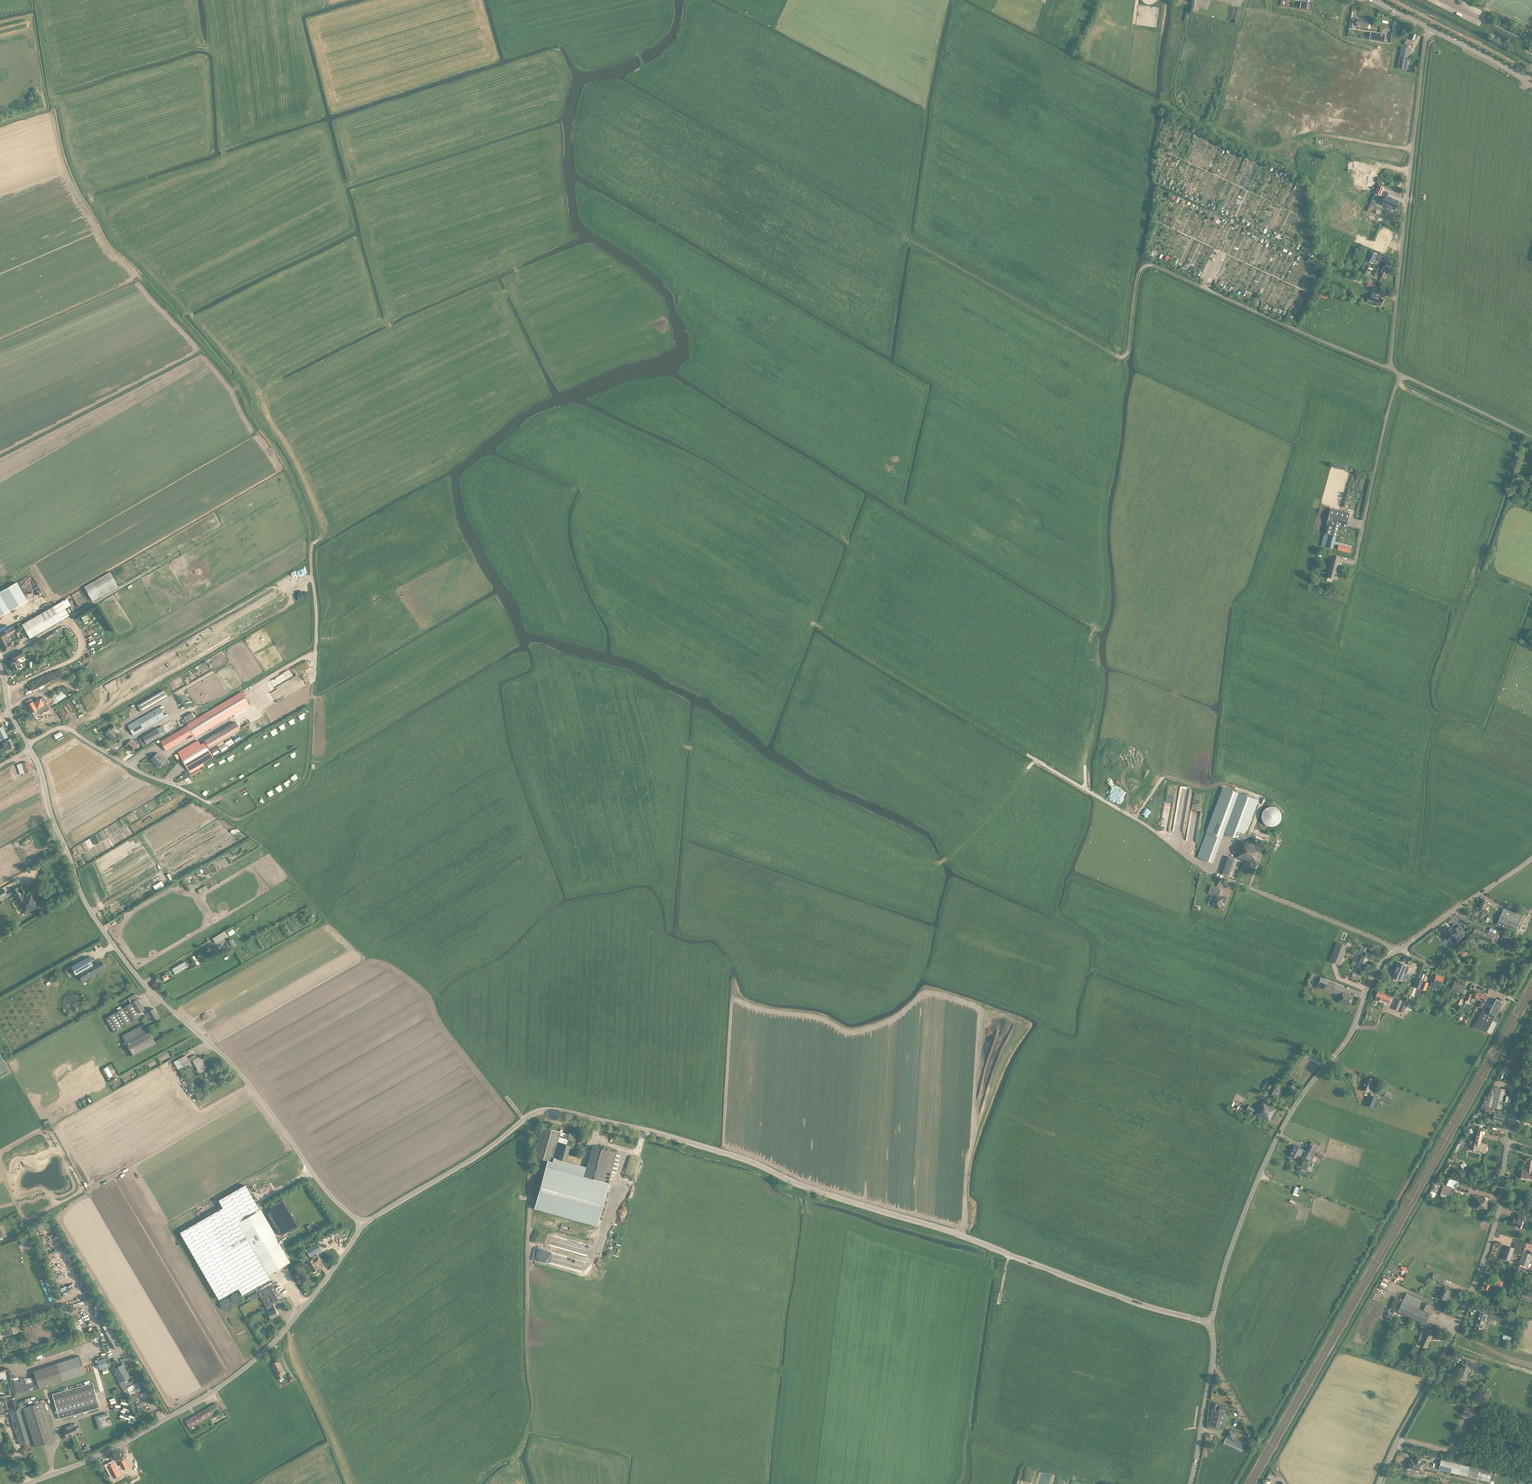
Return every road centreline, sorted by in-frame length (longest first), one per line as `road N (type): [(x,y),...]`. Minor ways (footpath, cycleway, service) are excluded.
road 1 (unclassified): [(1211,1321),(1123,1298),(728,1153),(554,1109),(527,1116),(362,1225)]
road 2 (track): [(67,172),(104,243),(234,379),(307,515),(317,633),(307,773),(241,818),(167,782)]
road 3 (track): [(260,840),(367,948),(410,967),(436,991),(446,1020),(535,1135),(528,1318)]
road 4 (unclassified): [(362,1225),(317,1180),(230,1062),(148,988),(90,912),(30,748)]
road 5 (unclassified): [(1378,1483),(1489,1245),(1531,1026)]
road 6 (track): [(813,623),(1217,873)]
road 7 (unclassified): [(25,1483),(117,1446),(255,1359),(362,1225)]
road 8 (track): [(685,746),(903,857),(932,864),(946,859),(1036,760)]
road 9 (unclassified): [(1211,1321),(1233,1242),(1275,1140),(1348,1037),(1376,969),(1398,949)]
road 10 (track): [(1084,765),(1101,675),(1090,636),(1103,591),(1099,533),(1124,356)]
road 11 (unclassified): [(1387,368),(1430,28)]
road 12 (track): [(774,1483),(808,1188)]
road 13 (track): [(52,90),(67,148),(111,242),(179,304),(177,316)]
road 14 (track): [(528,1318),(784,1372)]
road 15 (track): [(911,240),(1124,356)]
road 16 (unclassified): [(1387,368),(1203,287)]
road 17 (unclassified): [(1356,561),(1399,373)]
road 18 (track): [(475,1483),(514,1457),(534,1412),(528,1318)]
road 19 (track): [(963,1435),(992,1247)]
road 20 (track): [(351,1483),(286,1331)]
road 21 (unclassified): [(1190,1483),(1212,1361),(1211,1321)]
road 22 (unclassified): [(1398,949),(1531,856)]
road 23 (track): [(1124,356),(1141,269),(1152,265),(1203,287)]
road 24 (unclassified): [(28,744),(65,728),(167,782)]
road 25 (unclassified): [(1531,437),(1399,373)]

